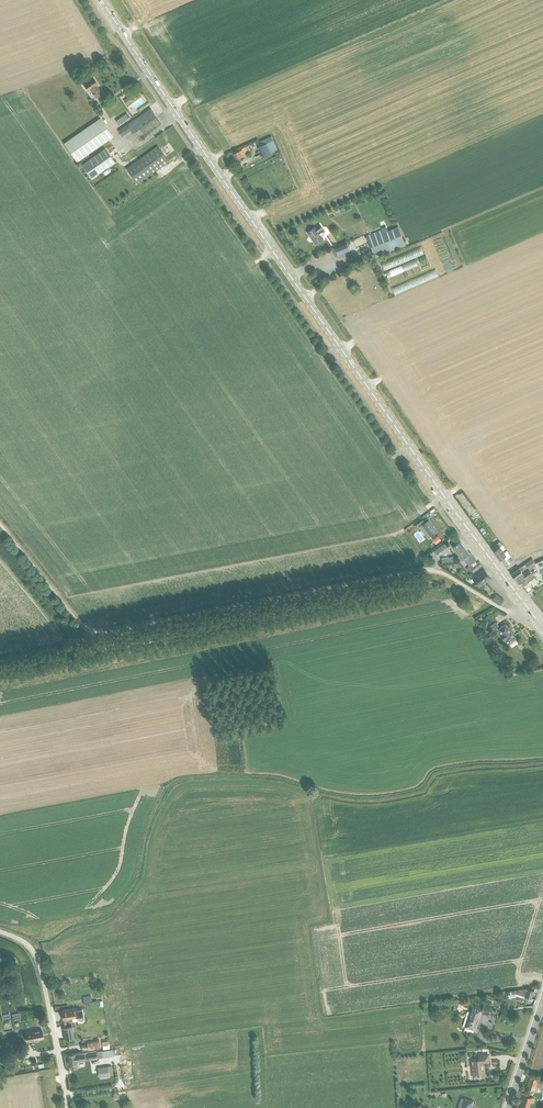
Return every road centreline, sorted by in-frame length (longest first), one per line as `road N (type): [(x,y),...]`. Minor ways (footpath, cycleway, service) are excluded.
road 1 (secondary): [(542,627),(100,0)]
road 2 (unclassified): [(542,629),(431,570),(91,633),(0,525)]
road 3 (unclassified): [(0,935),(40,965),(67,1107)]

